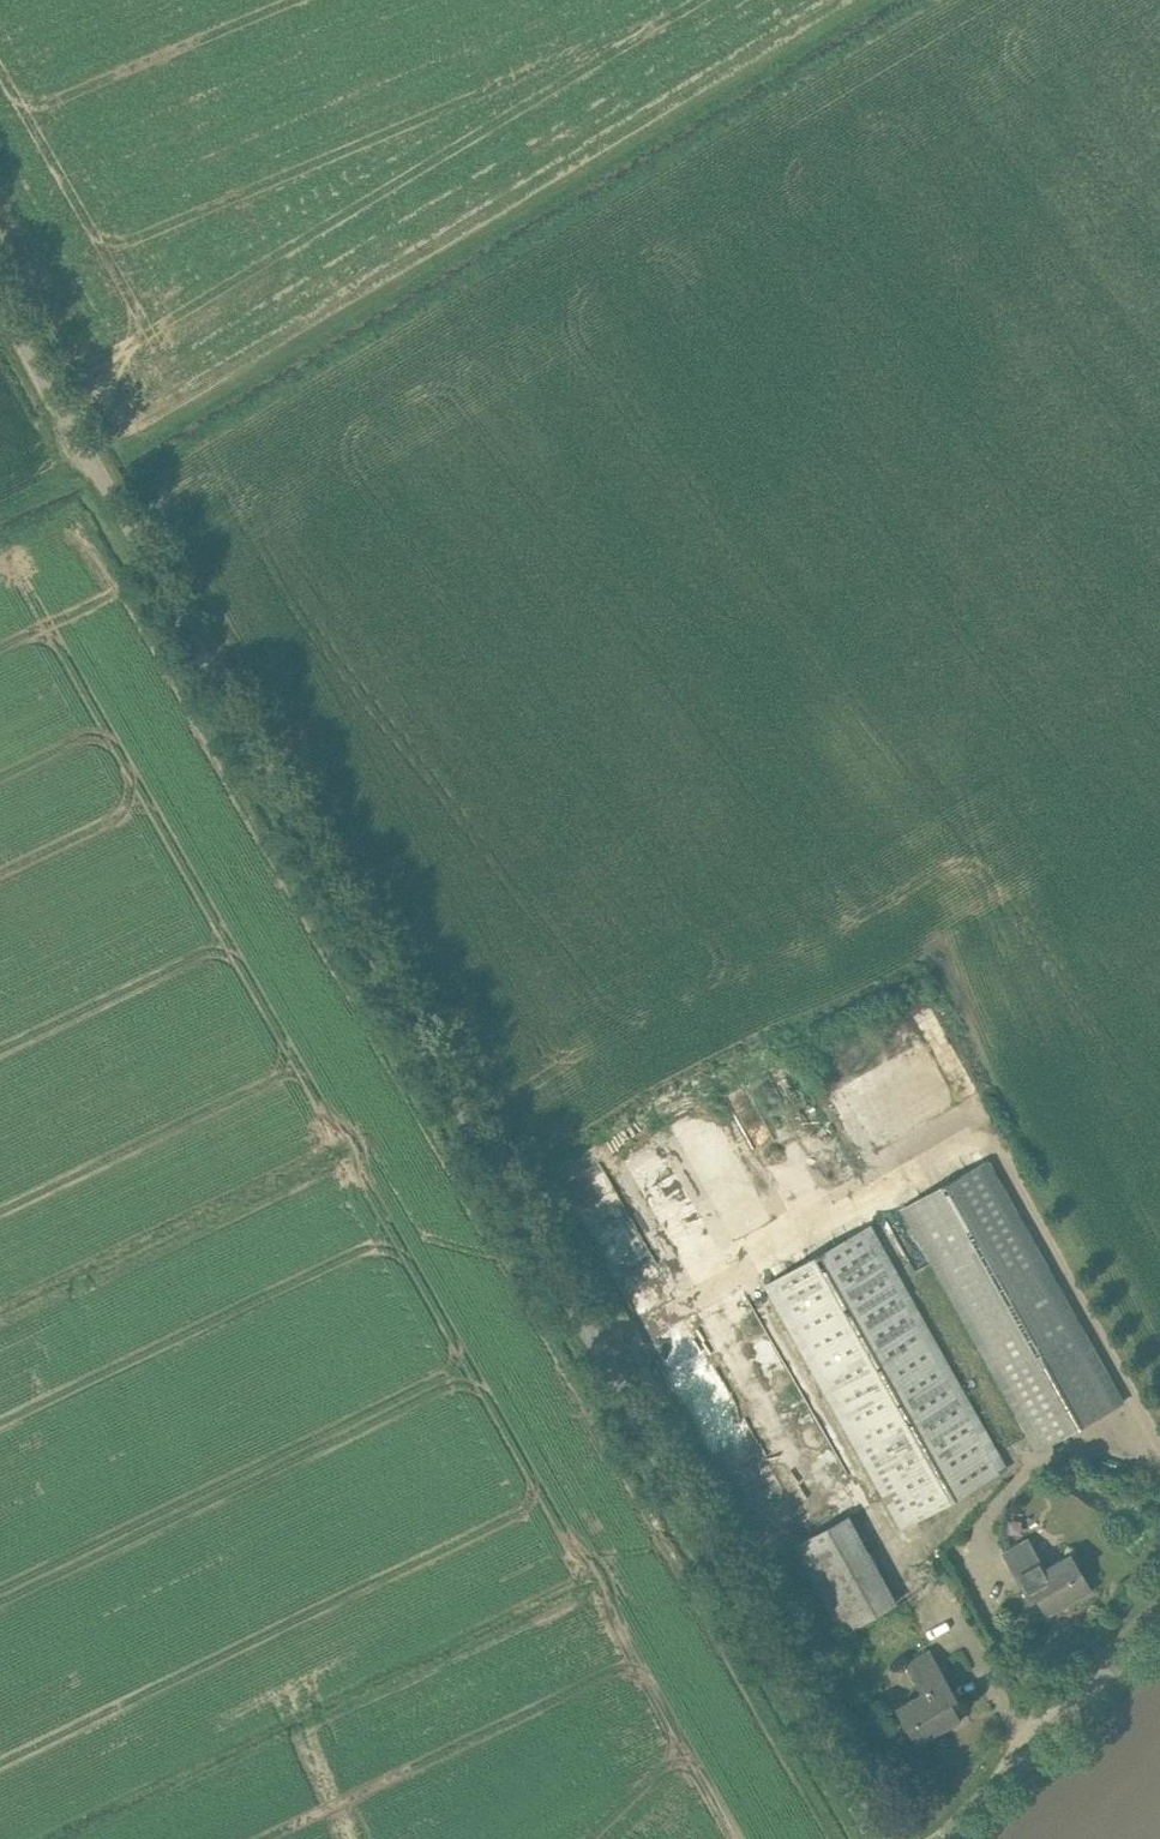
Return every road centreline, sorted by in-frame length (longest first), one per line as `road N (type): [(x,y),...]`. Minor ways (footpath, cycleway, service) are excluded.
road 1 (unclassified): [(879,1838),(0,297)]
road 2 (unclassified): [(942,1838),(1159,1620)]

